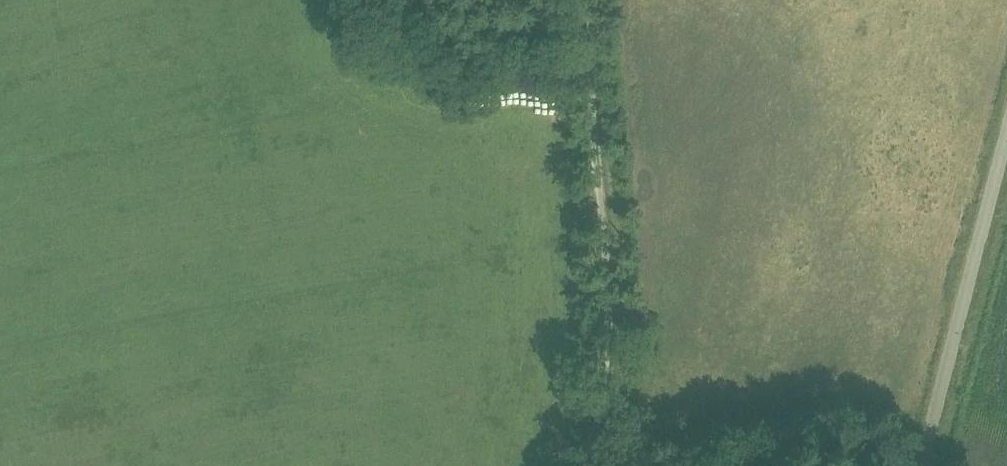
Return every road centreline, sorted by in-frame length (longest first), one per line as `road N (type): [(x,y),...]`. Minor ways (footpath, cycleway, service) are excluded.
road 1 (track): [(606,0),(629,346),(610,465)]
road 2 (unclassified): [(928,465),(1006,155)]

